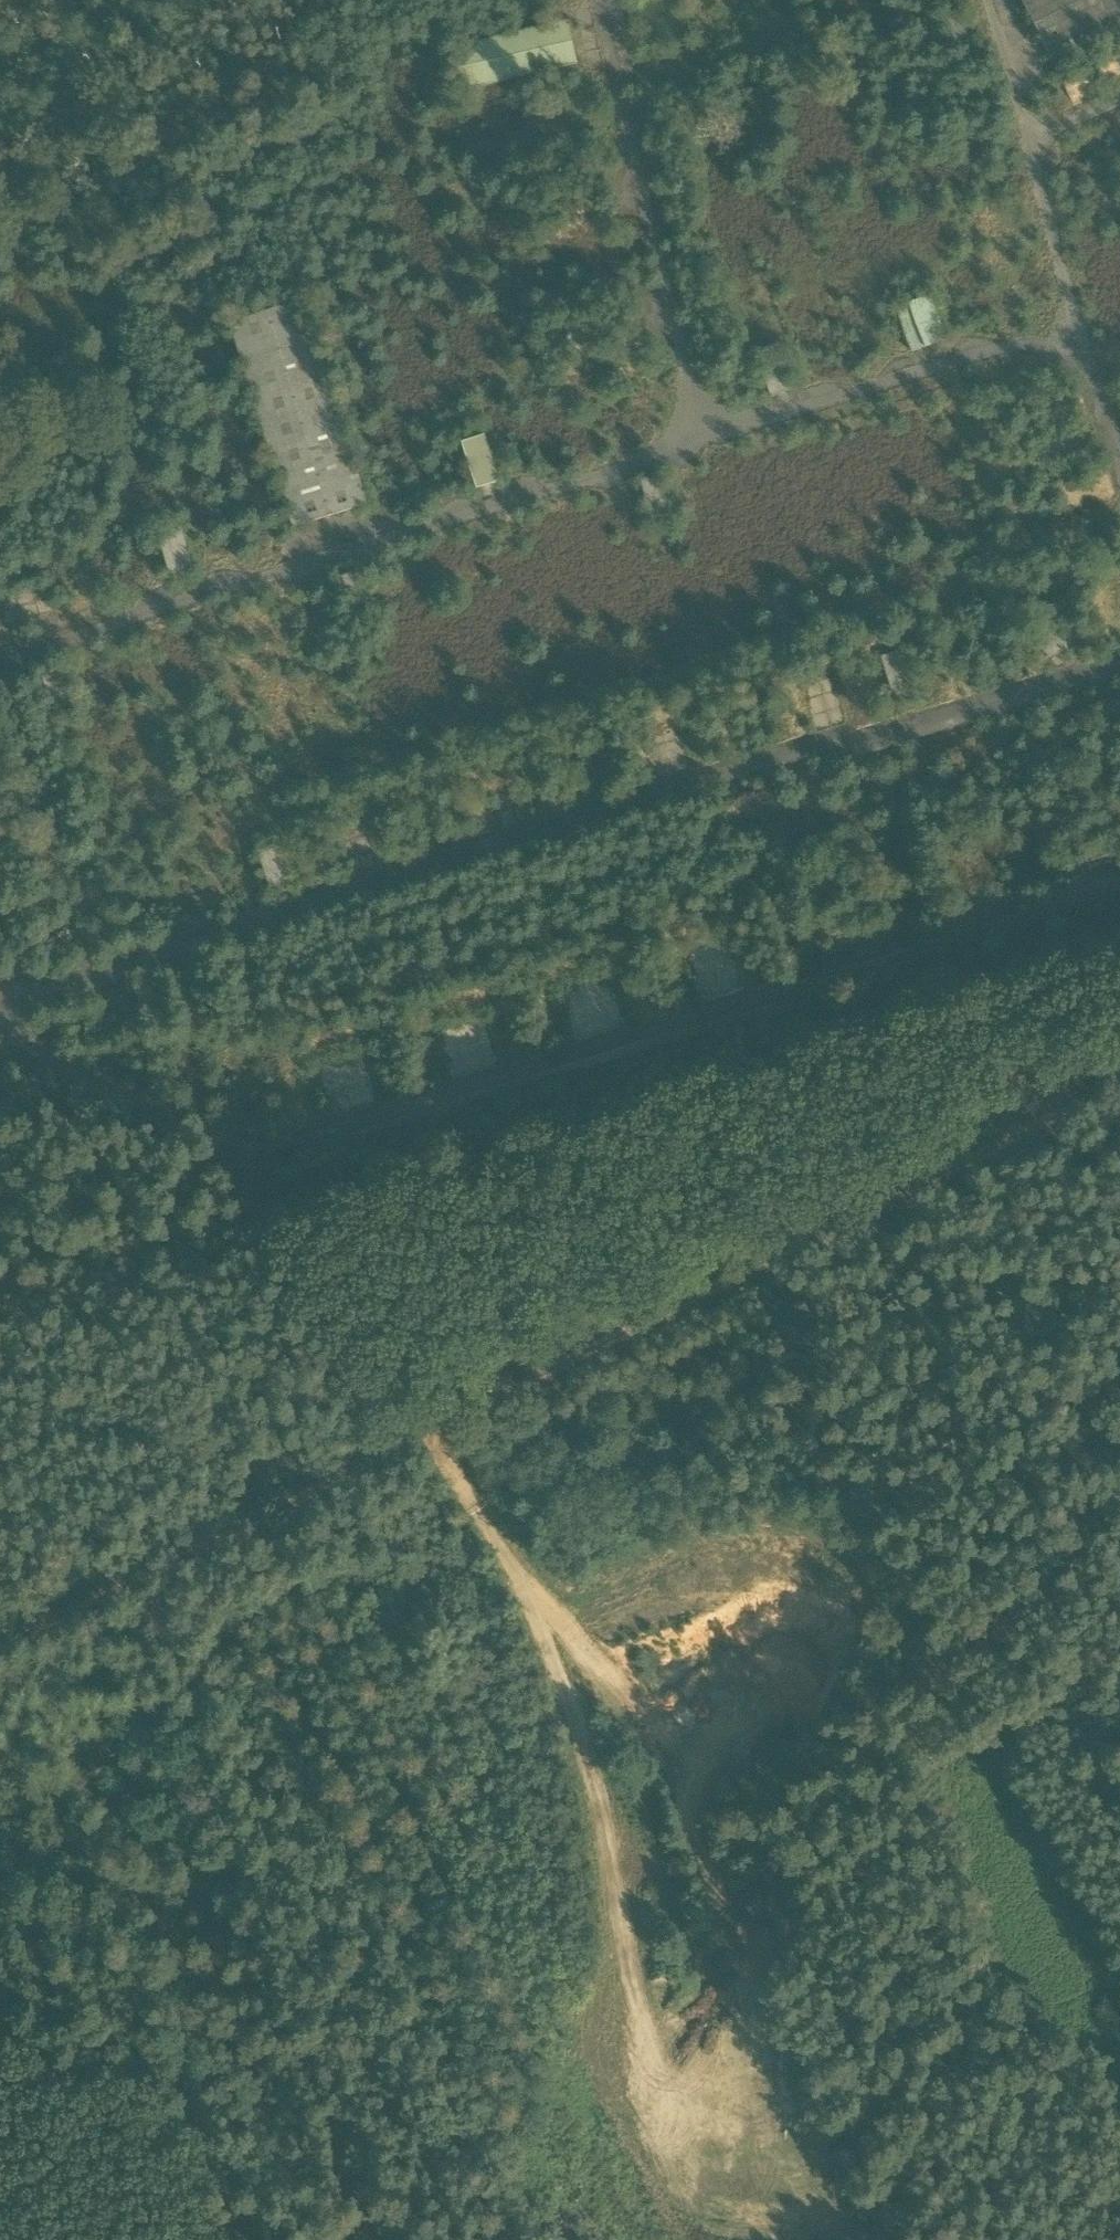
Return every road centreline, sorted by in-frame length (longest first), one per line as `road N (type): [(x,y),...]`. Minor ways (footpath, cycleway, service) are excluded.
road 1 (track): [(1119,1090),(0,1658)]
road 2 (track): [(581,1707),(452,1467)]

